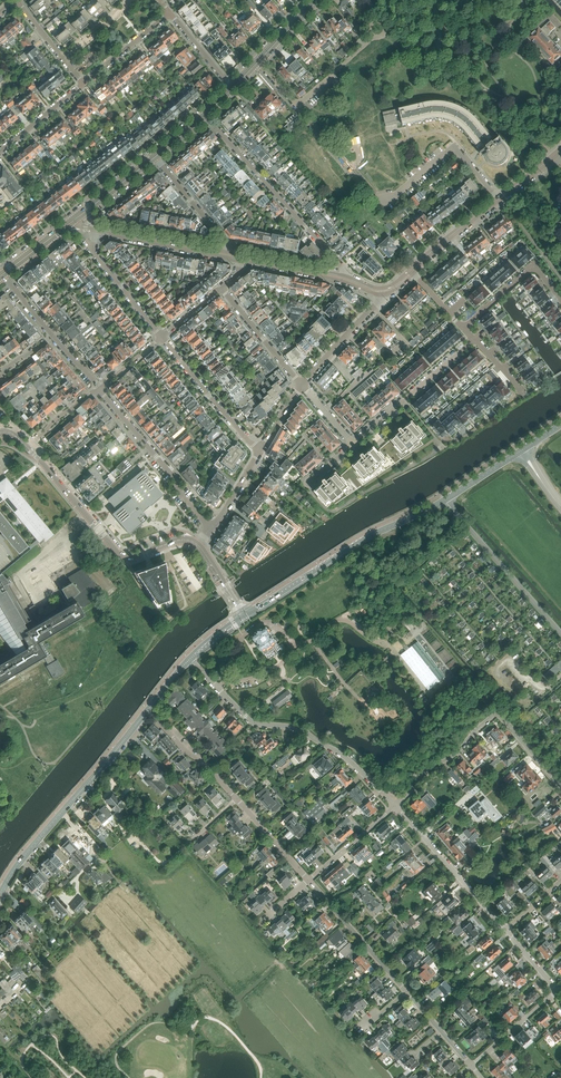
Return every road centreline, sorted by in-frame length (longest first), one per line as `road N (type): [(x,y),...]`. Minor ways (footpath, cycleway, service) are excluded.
road 1 (primary): [(133,1077),(60,921),(0,819)]
road 2 (residential): [(396,805),(347,758),(300,730),(253,723),(190,659)]
road 3 (primary): [(0,846),(119,1077)]
road 4 (tertiary): [(0,896),(147,711)]
road 5 (residential): [(345,277),(205,116)]
road 6 (residential): [(211,529),(100,389)]
road 7 (unclassified): [(560,633),(444,501)]
road 8 (residential): [(506,931),(396,805)]
road 9 (residential): [(377,199),(396,196),(455,146),(498,199)]
road 10 (residential): [(354,445),(474,339)]
road 11 (residential): [(162,337),(259,452)]
road 12 (residential): [(407,992),(309,881)]
road 13 (tertiary): [(315,572),(444,501)]
road 14 (residential): [(396,805),(497,712)]
road 15 (residential): [(162,337),(92,251),(98,227)]
road 16 (tertiary): [(115,549),(27,447)]
road 17 (residential): [(463,328),(534,270),(560,301)]
road 18 (residential): [(223,252),(98,227)]
road 19 (residential): [(301,385),(379,304),(382,290)]
road 20 (residential): [(237,799),(147,711)]
road 21 (residential): [(301,385),(222,288)]
road 22 (residential): [(338,155),(258,62)]
road 23 (residential): [(223,252),(221,237),(155,157)]

